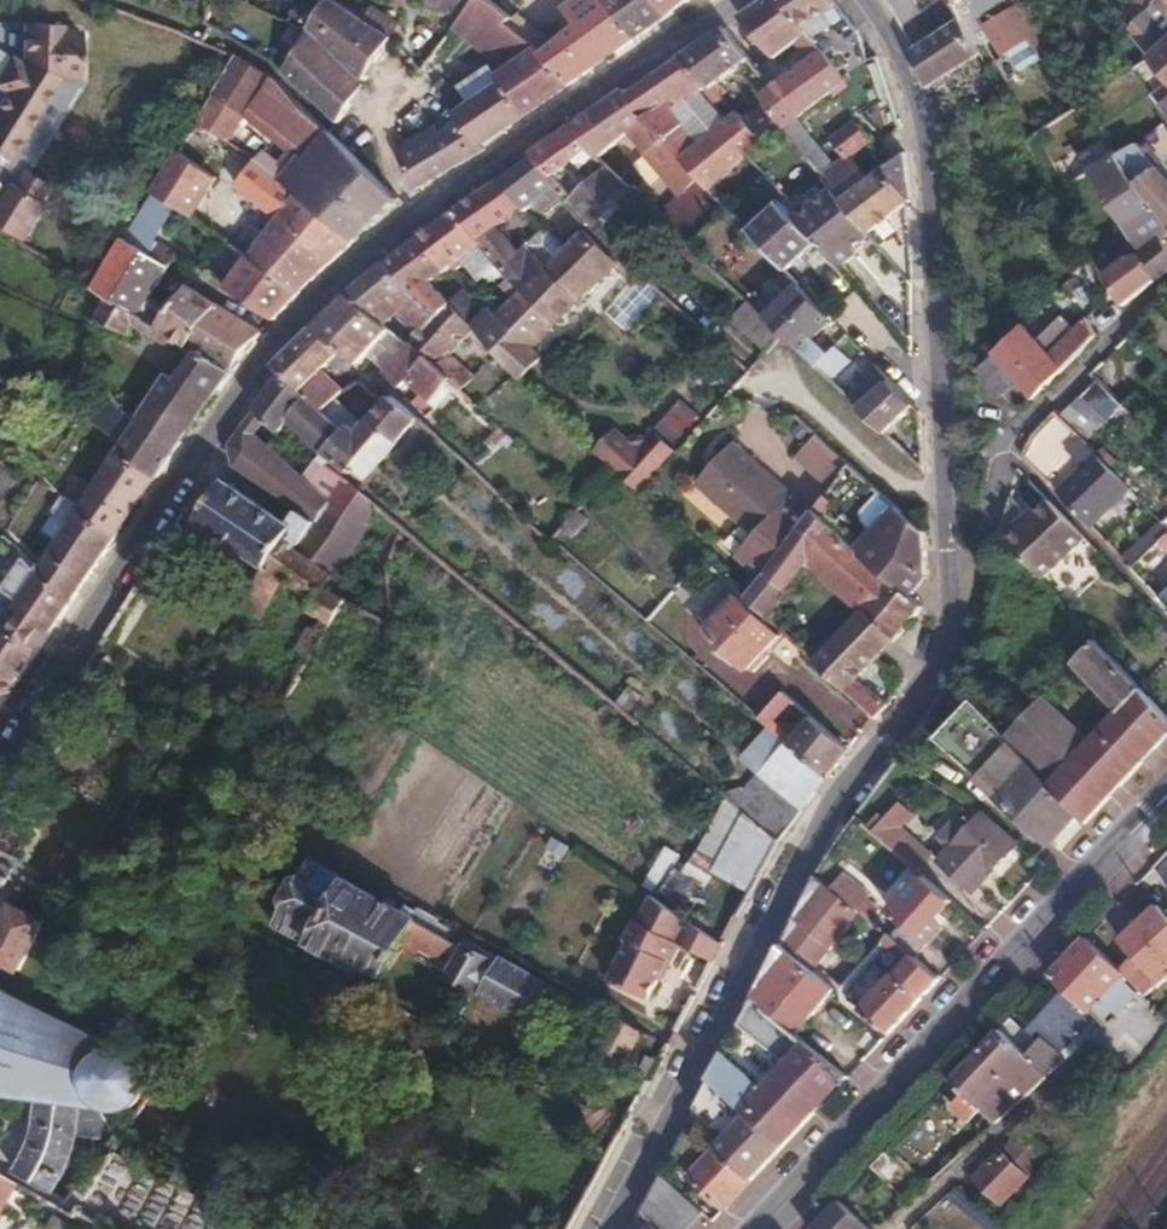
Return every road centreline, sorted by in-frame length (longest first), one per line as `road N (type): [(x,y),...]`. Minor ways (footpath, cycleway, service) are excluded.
road 1 (residential): [(0,772),(63,659),(283,336),(418,218),(664,52)]
road 2 (residential): [(952,603),(930,676),(814,847),(608,1228)]
road 3 (residential): [(861,0),(893,54),(920,145),(952,603)]
road 4 (secondary): [(1130,836),(763,1228)]
road 5 (residential): [(952,603),(1029,433),(1166,286)]

